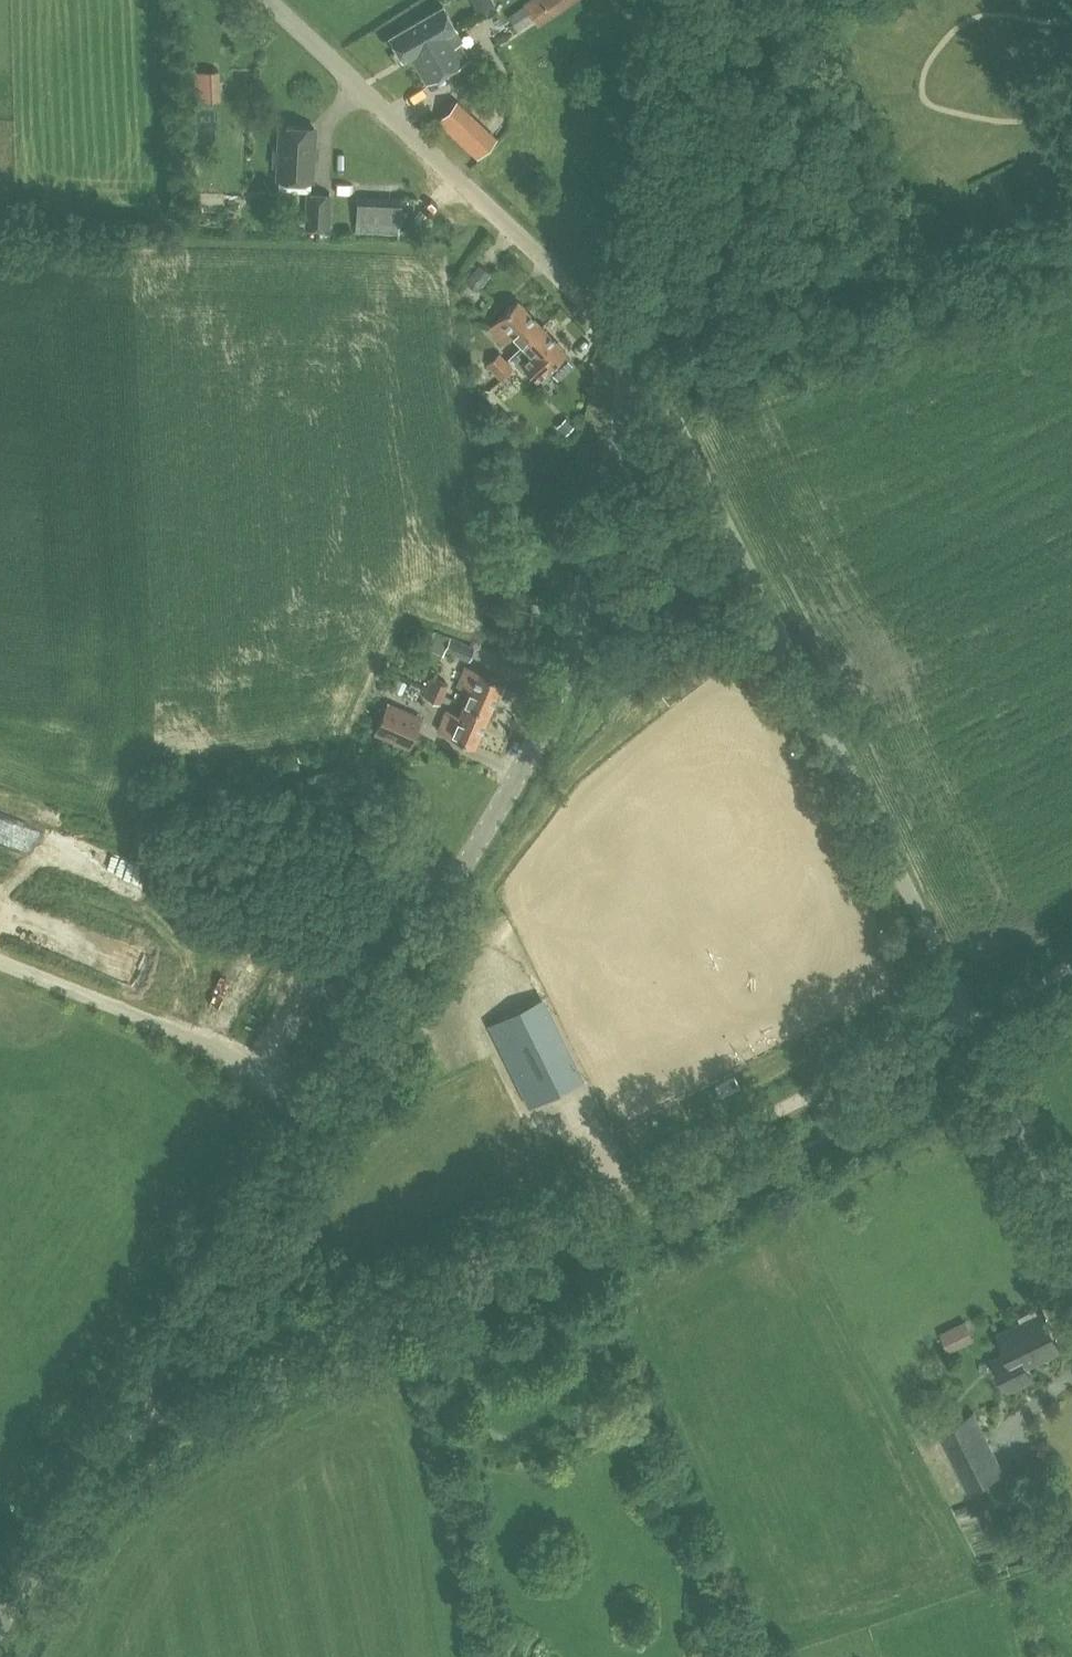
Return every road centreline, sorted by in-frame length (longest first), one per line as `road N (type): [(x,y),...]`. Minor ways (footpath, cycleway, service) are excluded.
road 1 (tertiary): [(0,1632),(480,837),(524,748),(591,540),(624,367)]
road 2 (track): [(104,1459),(1071,964)]
road 3 (unclassified): [(1071,1188),(1004,1050),(624,367)]
road 4 (unclassified): [(624,367),(578,304),(464,183),(267,0)]
road 5 (tertiary): [(624,367),(701,0)]

